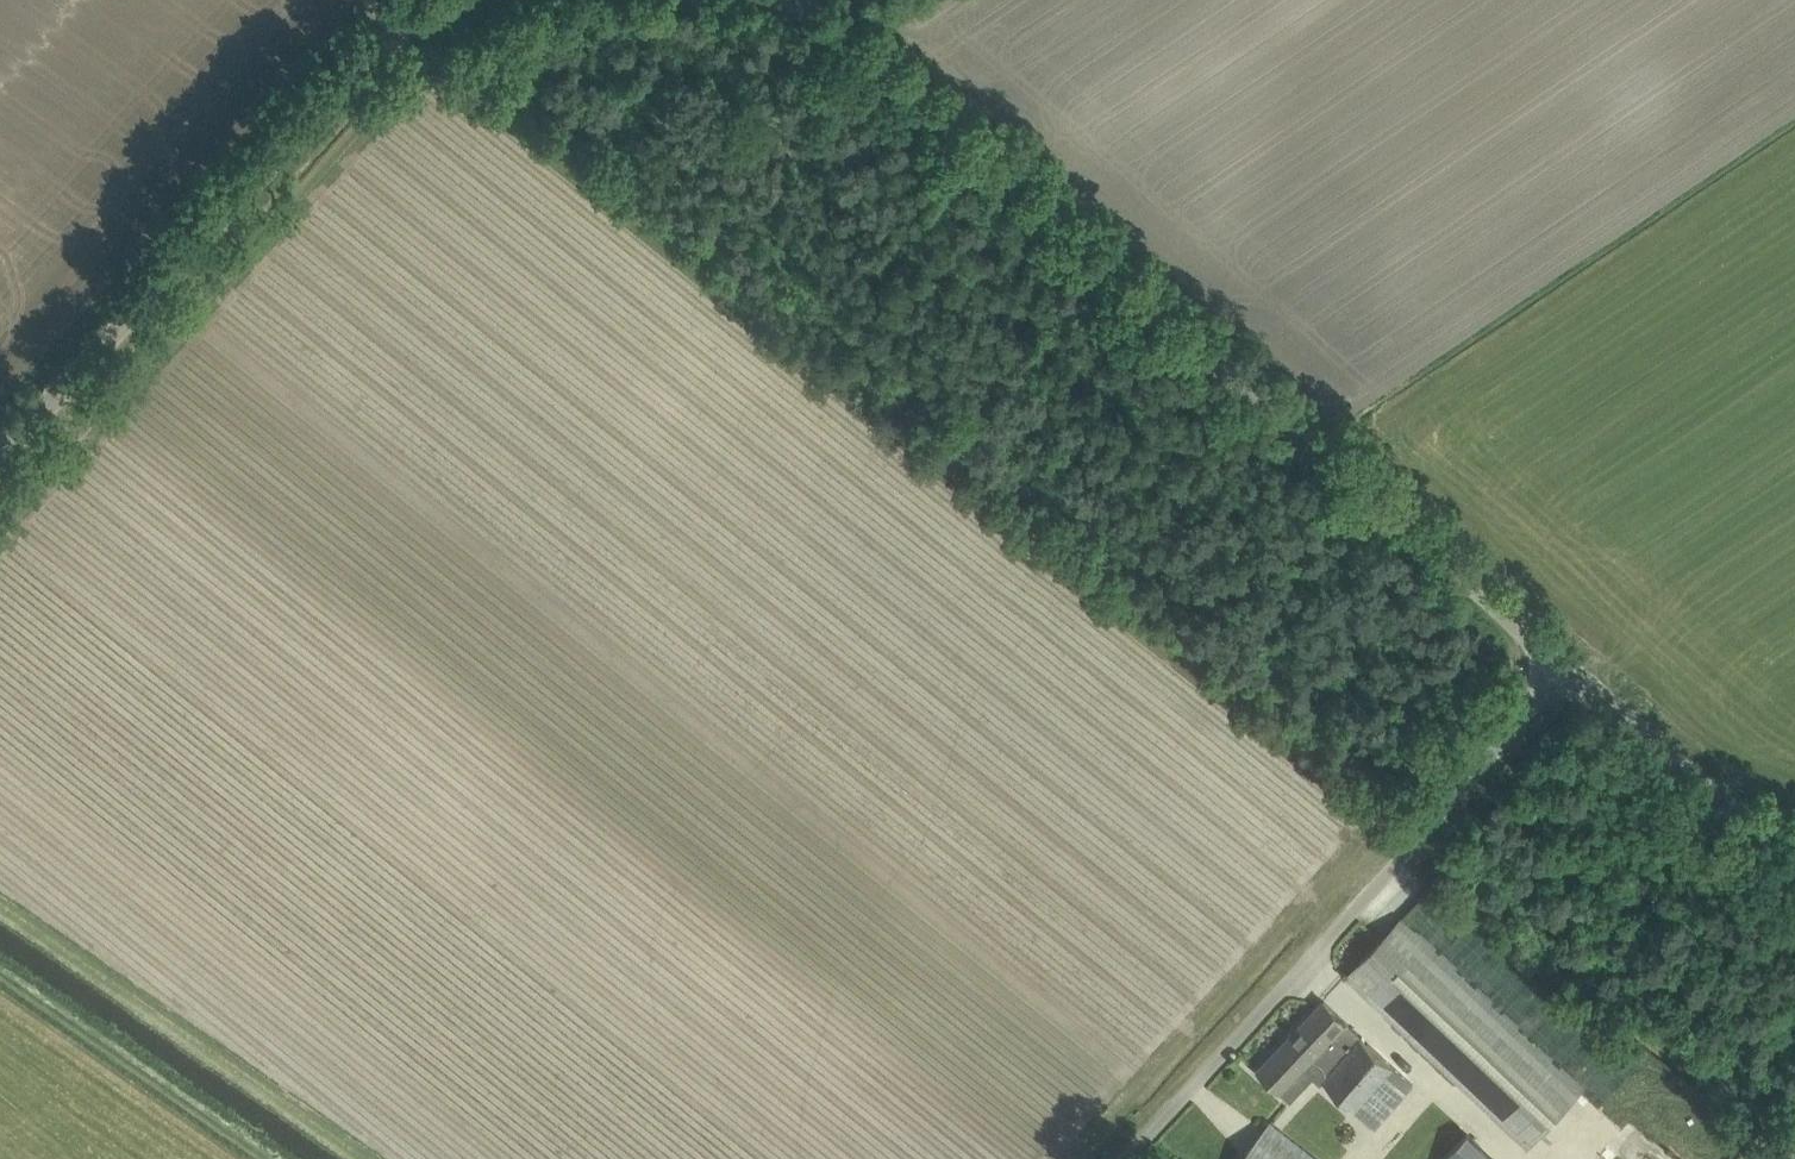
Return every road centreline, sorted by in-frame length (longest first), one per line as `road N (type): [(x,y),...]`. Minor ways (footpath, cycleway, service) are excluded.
road 1 (unclassified): [(760,0),(872,59),(1573,676)]
road 2 (unclassified): [(1129,1158),(1573,676)]
road 3 (unclassified): [(0,472),(397,44),(453,0)]
road 4 (unclassified): [(1573,676),(1794,853)]

